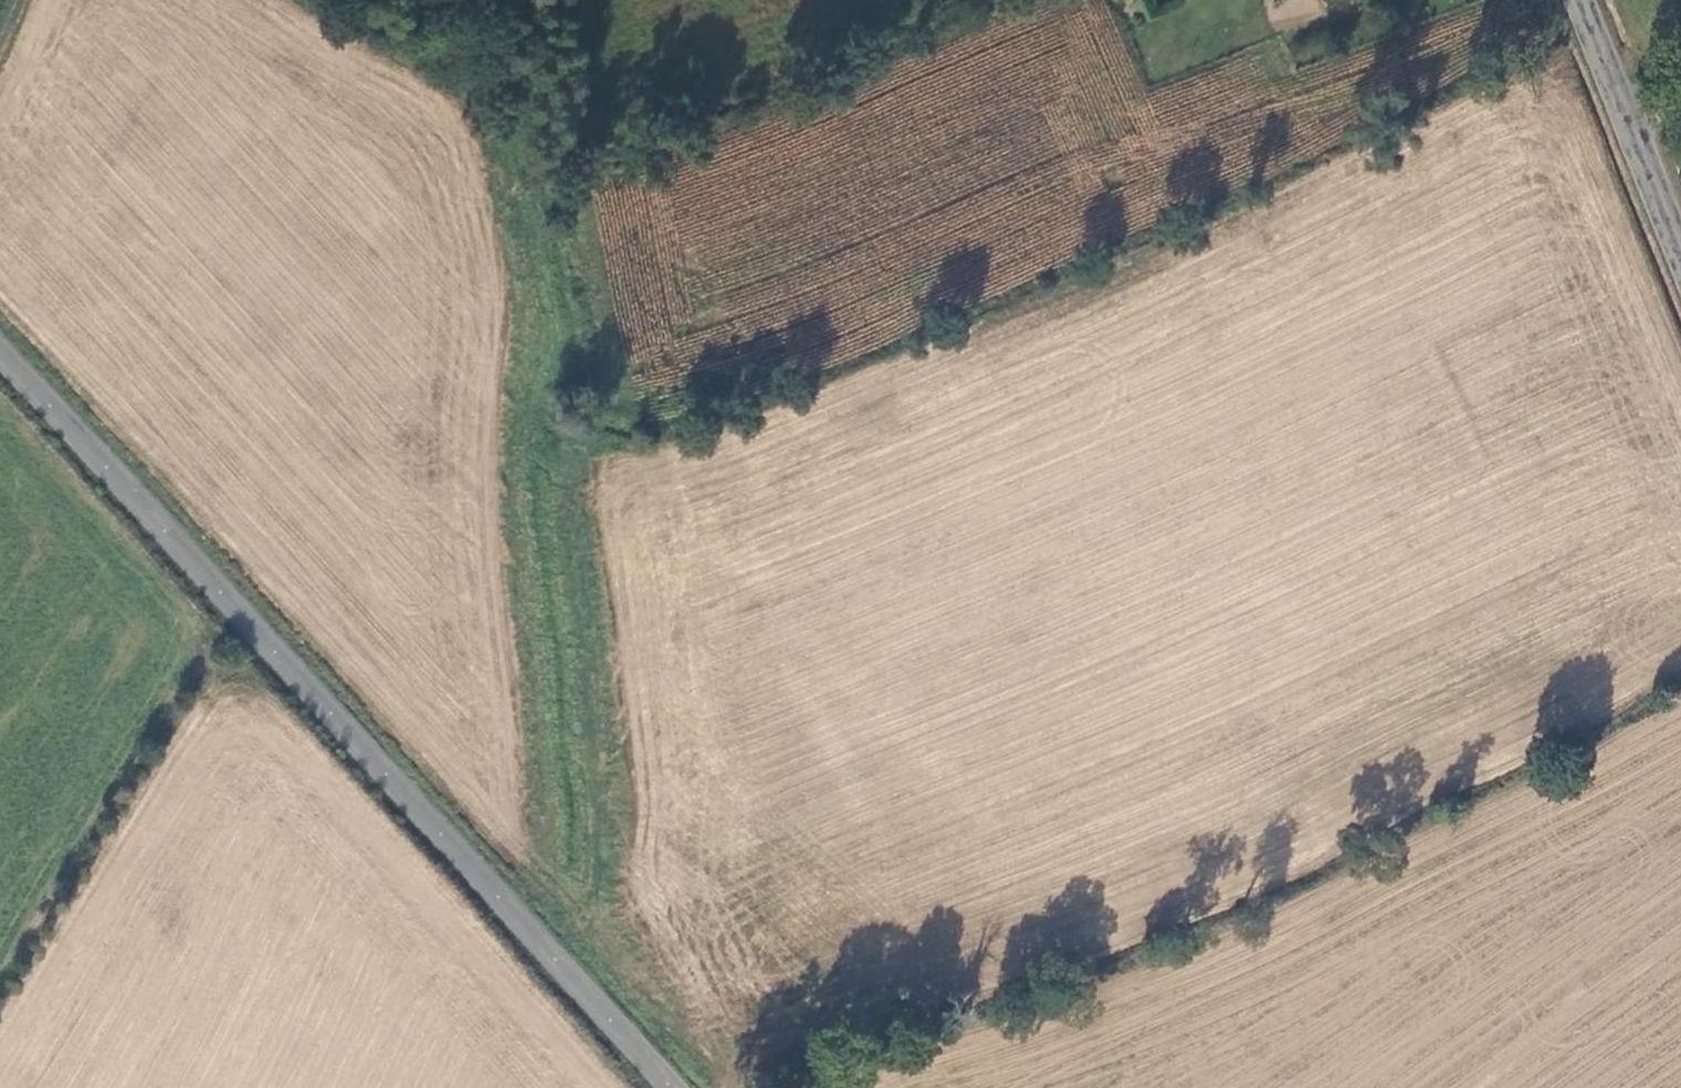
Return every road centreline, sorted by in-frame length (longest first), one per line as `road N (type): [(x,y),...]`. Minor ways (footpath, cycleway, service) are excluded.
road 1 (tertiary): [(0,351),(672,1087)]
road 2 (tertiary): [(1578,0),(1680,253)]

